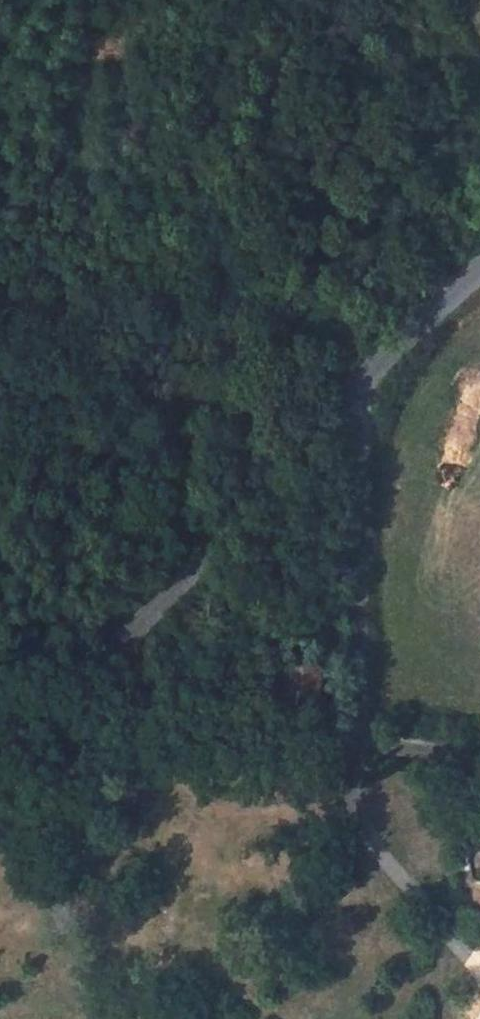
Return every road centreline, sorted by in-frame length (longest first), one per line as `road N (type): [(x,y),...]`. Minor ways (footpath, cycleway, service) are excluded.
road 1 (unclassified): [(361,382),(361,726),(381,745),(445,753),(469,776),(479,840)]
road 2 (unclassified): [(0,748),(94,671),(361,382)]
road 3 (unclassified): [(361,382),(479,272)]

